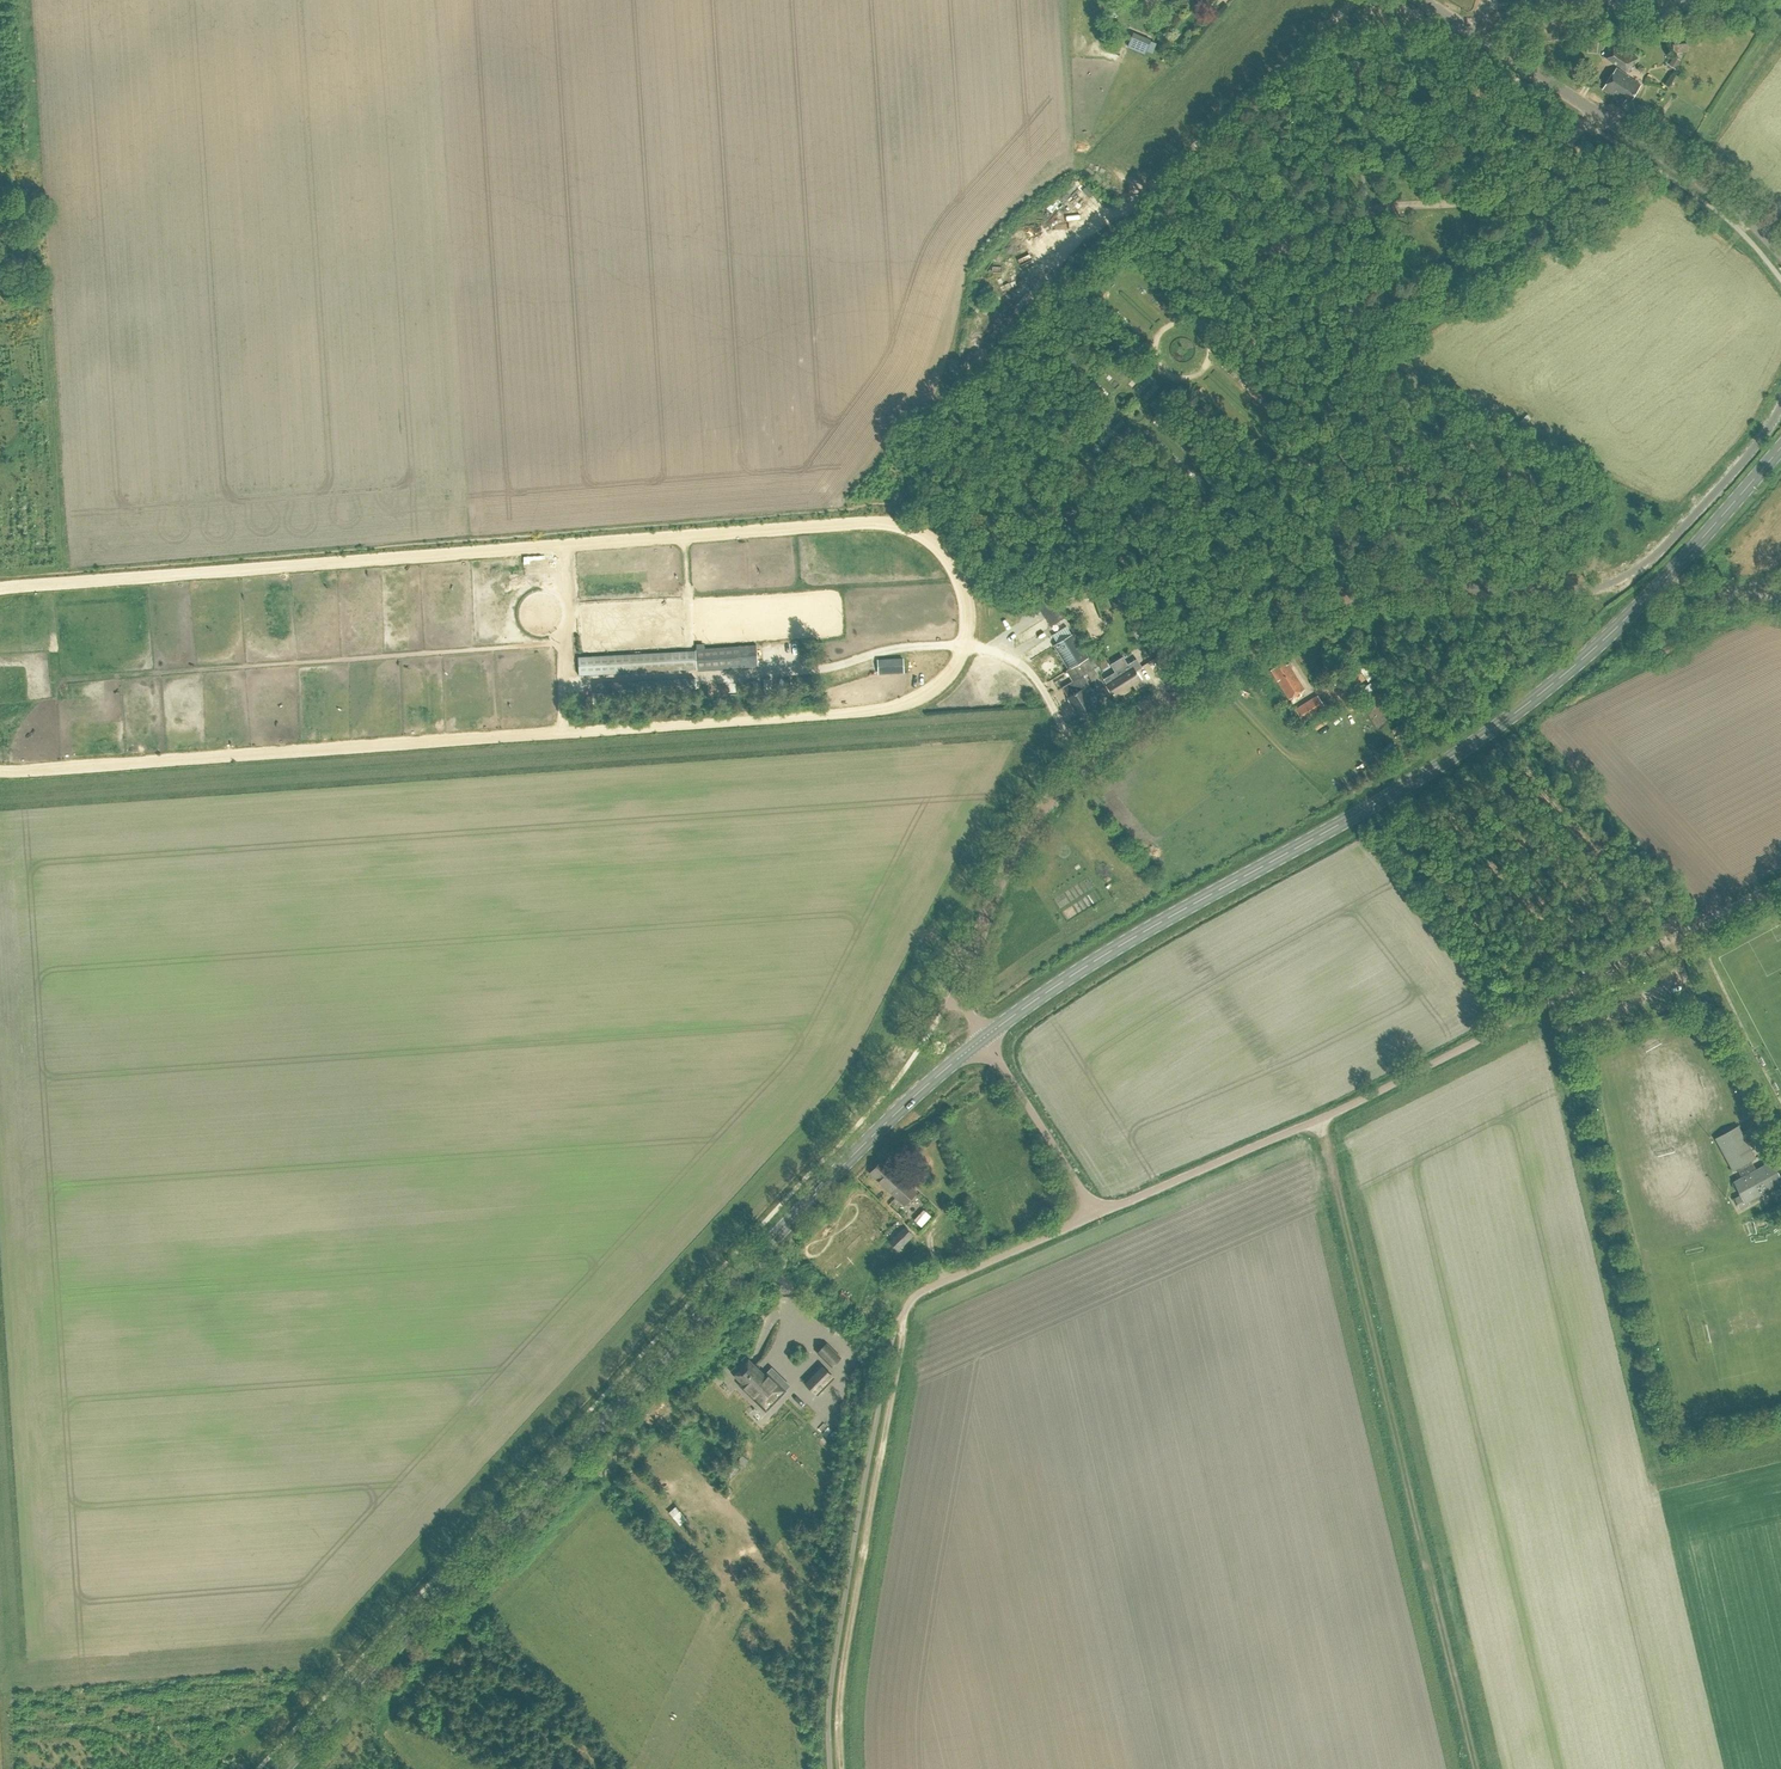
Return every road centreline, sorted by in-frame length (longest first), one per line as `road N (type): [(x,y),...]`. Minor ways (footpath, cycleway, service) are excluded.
road 1 (unclassified): [(984,1037),(957,993),(1014,852),(1045,804),(1118,736),(1325,604),(1361,592),(1581,589),(1629,575),(1669,545),(1755,447),(1780,405)]
road 2 (tertiary): [(280,1768),(870,1139),(984,1037)]
road 3 (tertiary): [(984,1037),(1110,950),(1497,727),(1592,650),(1780,449)]
road 4 (unclassified): [(1095,1214),(1379,1091),(1780,881)]
road 5 (track): [(1475,1768),(1318,1119)]
road 6 (track): [(842,1768),(845,1655),(903,1316)]
road 7 (tertiary): [(1780,251),(1721,194),(1423,0)]
road 8 (unclassified): [(903,1316),(917,1293),(1095,1214)]
road 9 (unclassified): [(1095,1214),(984,1037)]

